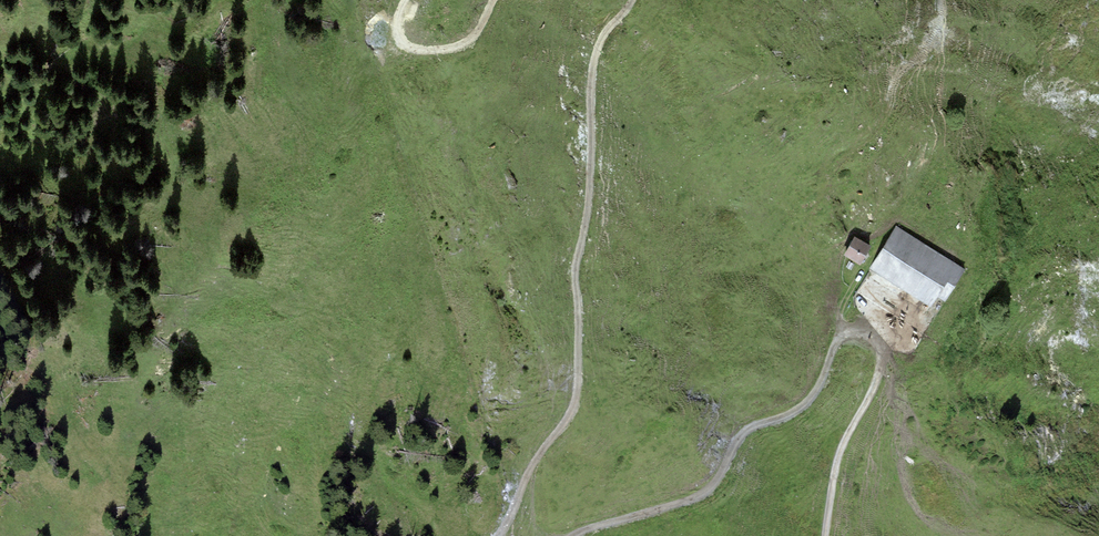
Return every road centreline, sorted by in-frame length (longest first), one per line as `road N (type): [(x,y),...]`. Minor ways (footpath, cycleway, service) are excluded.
road 1 (track): [(571,535),(699,497),(717,480),(736,438),(801,407),(836,344),(856,334),(879,348),(880,360),(839,459),(827,535)]
road 2 (track): [(629,0),(601,36),(592,62),(575,268),(577,400),(494,535)]
road 3 (track): [(405,0),(396,40),(410,51),(442,51),(473,34),(492,0)]

